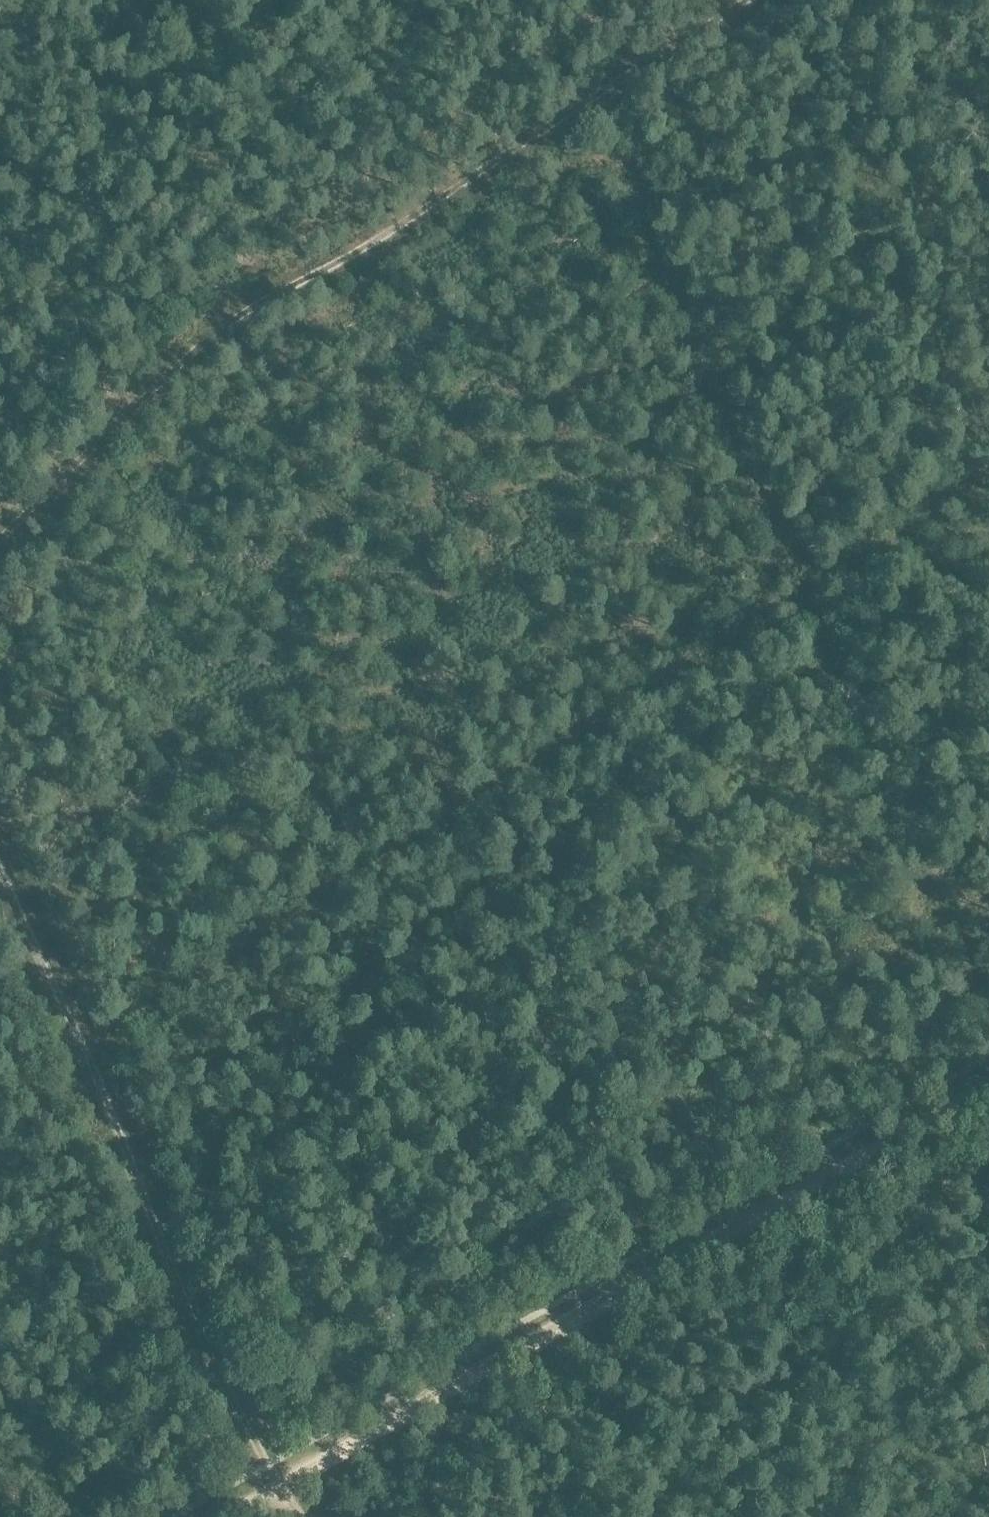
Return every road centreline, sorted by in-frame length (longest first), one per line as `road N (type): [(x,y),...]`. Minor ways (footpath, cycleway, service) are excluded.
road 1 (track): [(0,542),(250,308),(420,213),(749,0)]
road 2 (track): [(277,1484),(988,1085)]
road 3 (track): [(277,1484),(214,1369),(83,1037),(0,875)]

